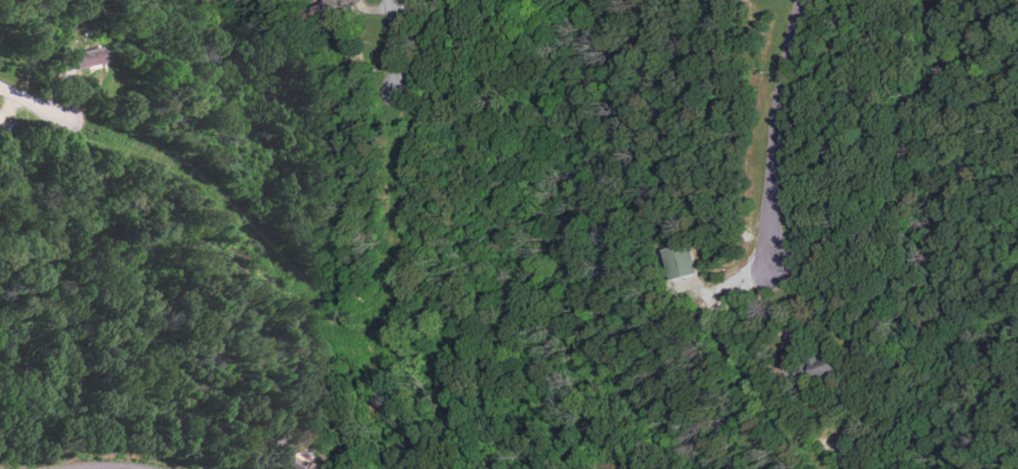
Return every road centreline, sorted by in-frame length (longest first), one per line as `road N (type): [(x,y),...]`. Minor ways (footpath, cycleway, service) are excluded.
road 1 (residential): [(798,0),(776,104),(773,263),(752,363)]

